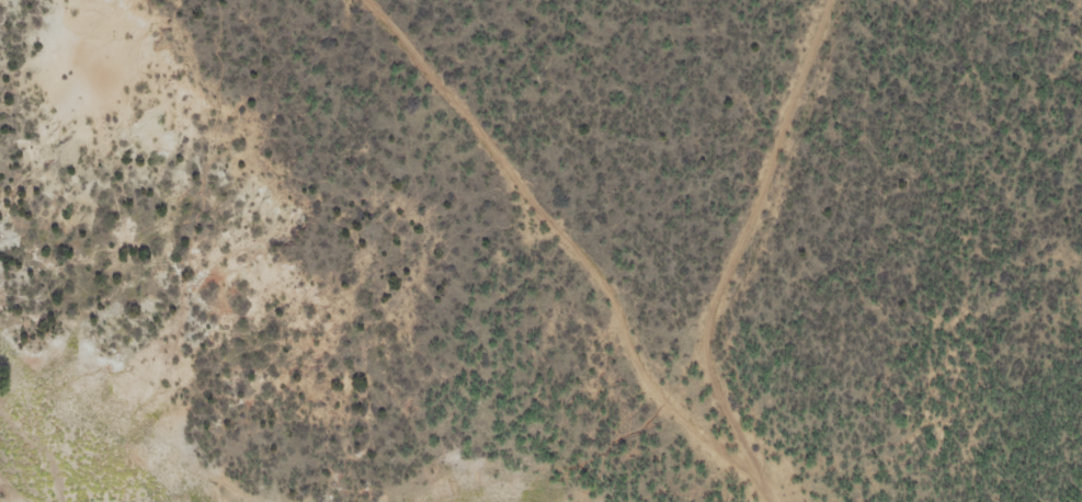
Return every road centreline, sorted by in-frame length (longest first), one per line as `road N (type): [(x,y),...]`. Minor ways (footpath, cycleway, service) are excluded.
road 1 (residential): [(839,0),(713,363),(730,442),(776,501)]

